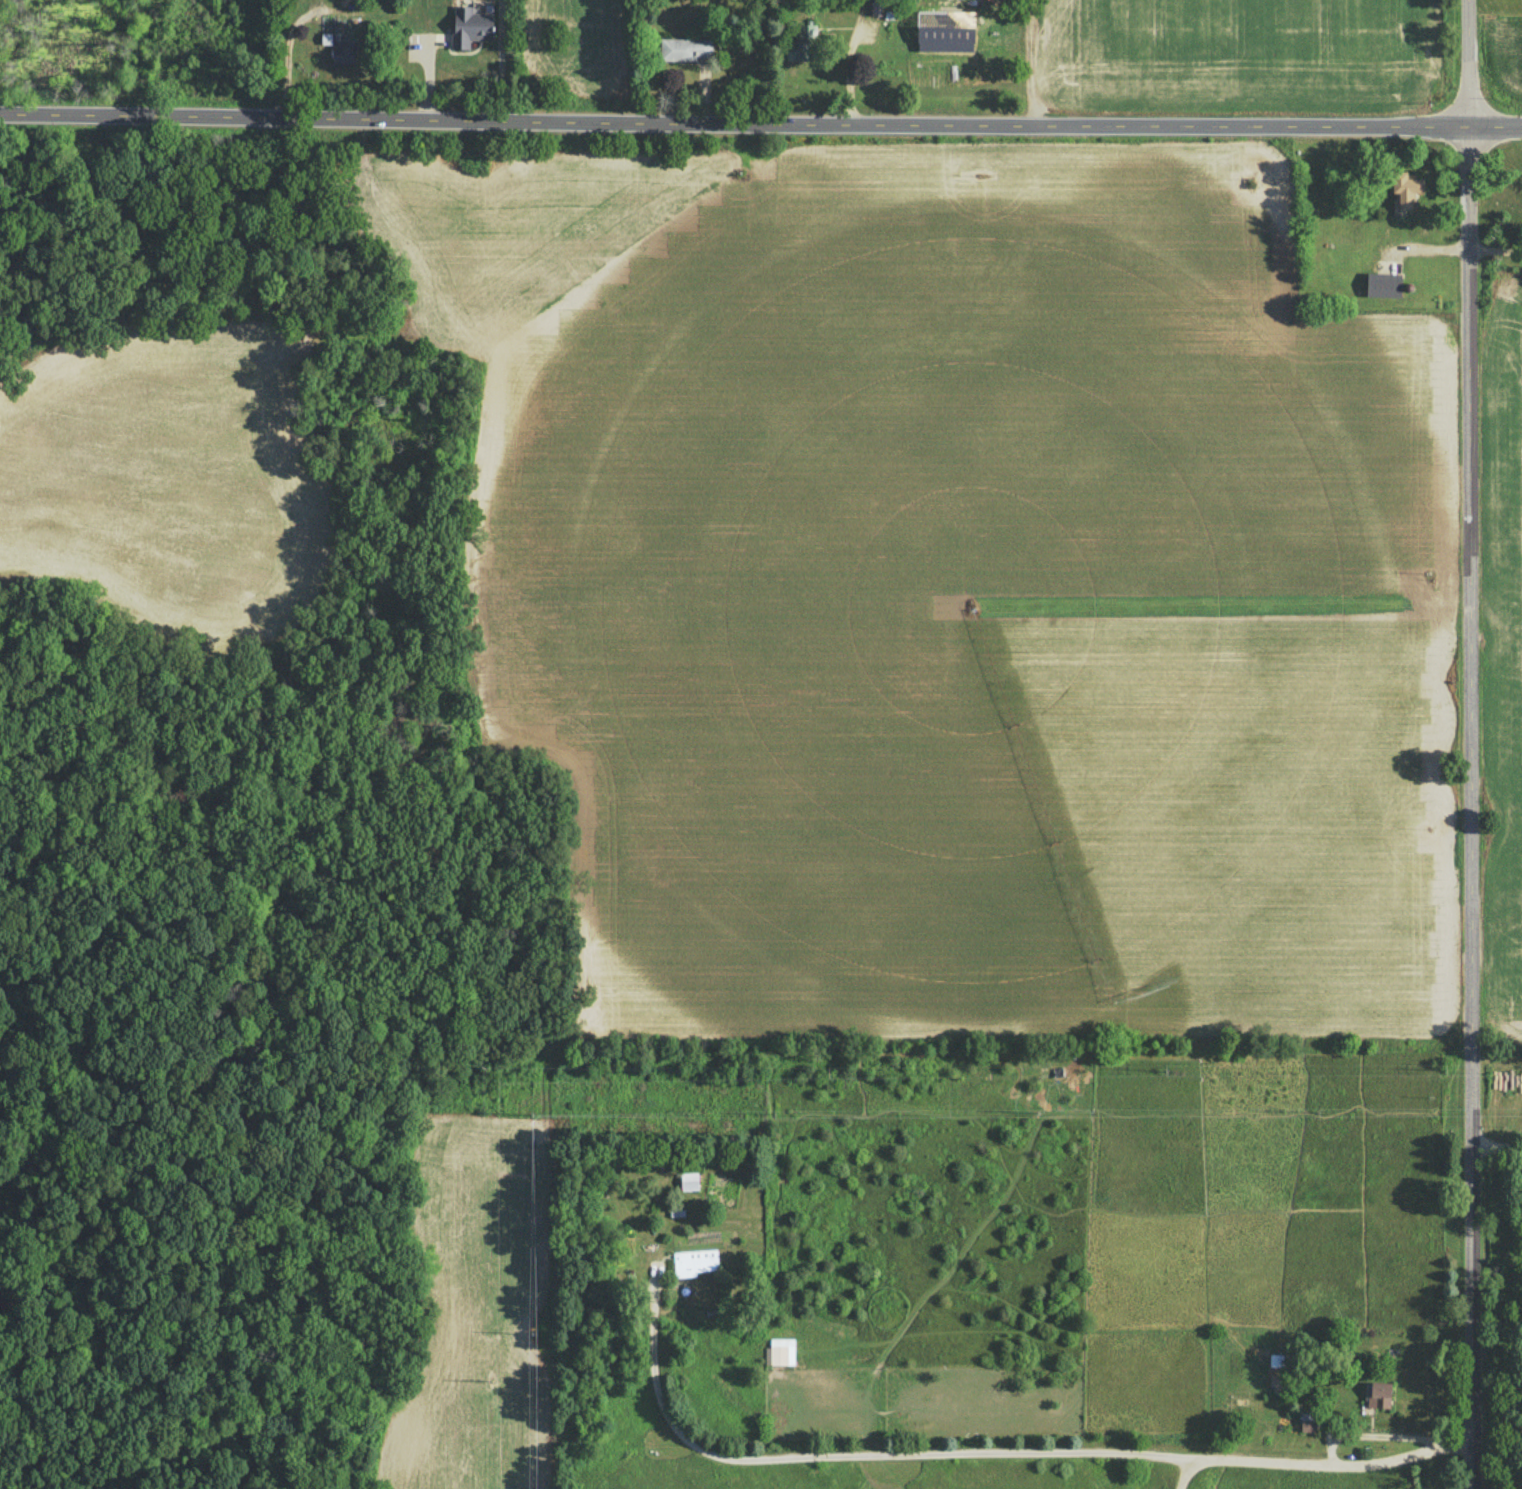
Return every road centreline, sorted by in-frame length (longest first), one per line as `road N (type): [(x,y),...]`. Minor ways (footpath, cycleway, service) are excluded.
road 1 (tertiary): [(0,118),(1521,128)]
road 2 (residential): [(1466,0),(1469,1488)]

